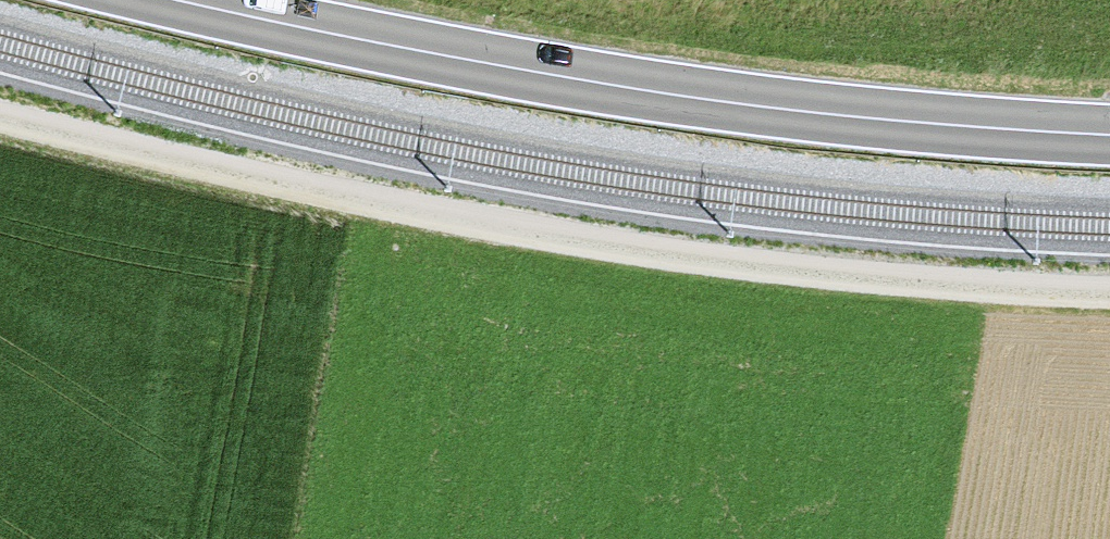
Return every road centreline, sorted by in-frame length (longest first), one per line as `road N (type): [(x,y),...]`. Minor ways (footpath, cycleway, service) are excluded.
road 1 (track): [(0,121),(299,196),(709,277),(1109,299)]
road 2 (secondary): [(1109,124),(689,92),(216,0)]

